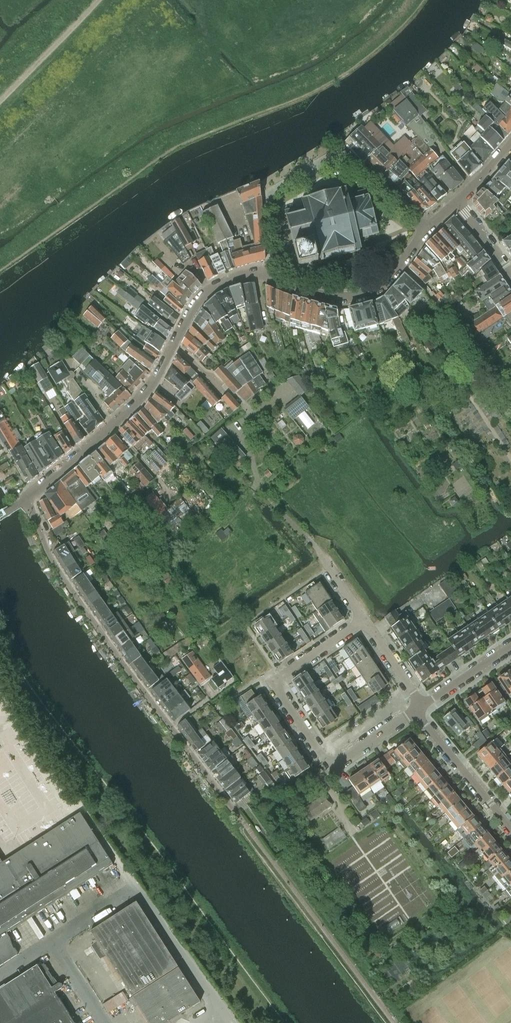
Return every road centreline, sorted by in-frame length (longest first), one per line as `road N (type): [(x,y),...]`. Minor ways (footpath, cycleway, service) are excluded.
road 1 (residential): [(234,809),(68,583),(25,501)]
road 2 (residential): [(25,501),(146,393),(194,311),(221,284),(269,276)]
road 3 (residential): [(415,711),(332,767),(272,681),(363,620)]
road 4 (residential): [(426,227),(339,153),(264,195),(269,276)]
road 5 (residential): [(269,276),(313,293),(362,294),(386,281),(426,227)]
road 6 (residential): [(510,828),(415,711)]

